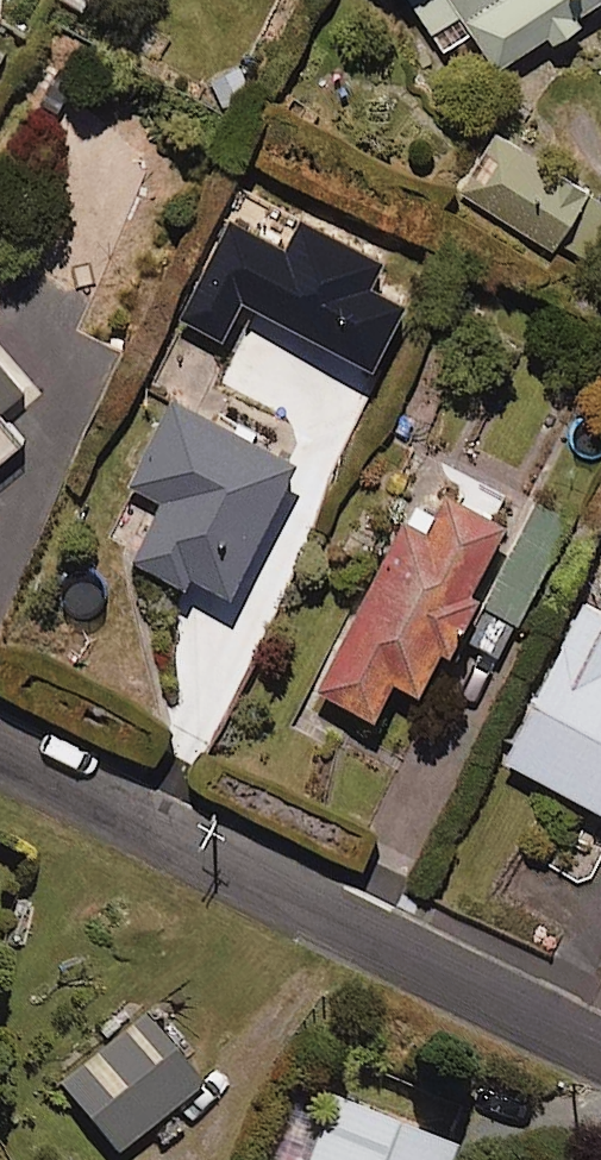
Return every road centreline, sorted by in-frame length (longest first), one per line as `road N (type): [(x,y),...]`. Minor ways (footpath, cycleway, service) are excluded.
road 1 (residential): [(600,1059),(0,758)]

